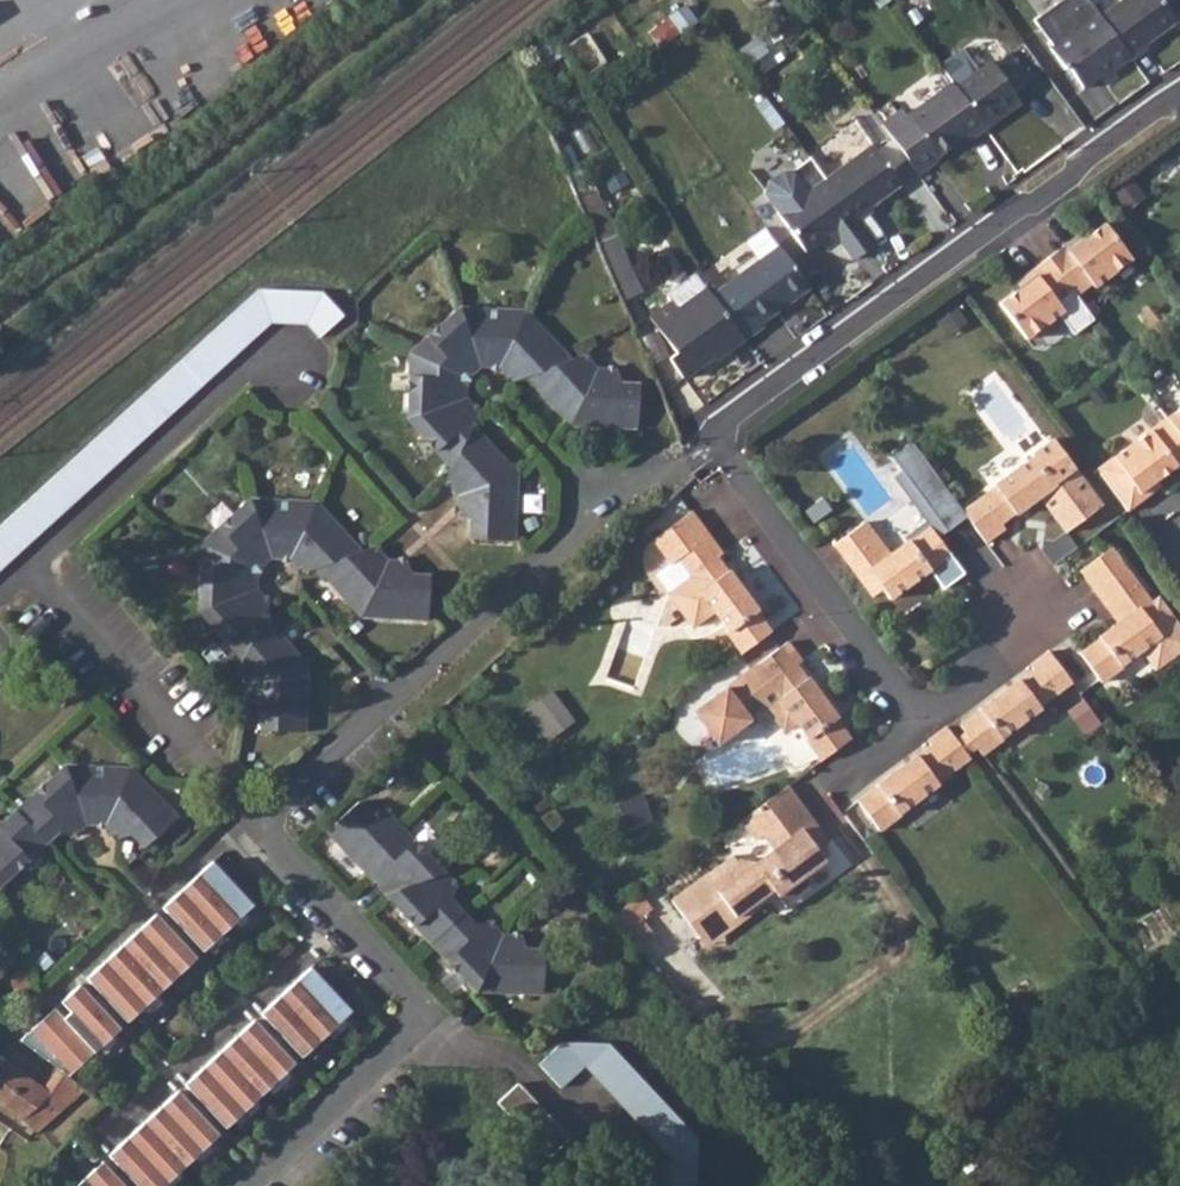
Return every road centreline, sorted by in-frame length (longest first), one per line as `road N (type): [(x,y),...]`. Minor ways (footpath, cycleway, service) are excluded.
road 1 (residential): [(243,1185),(424,1006),(256,818),(696,439)]
road 2 (residential): [(696,439),(1179,95)]
road 3 (residential): [(696,439),(909,720),(1051,615)]

